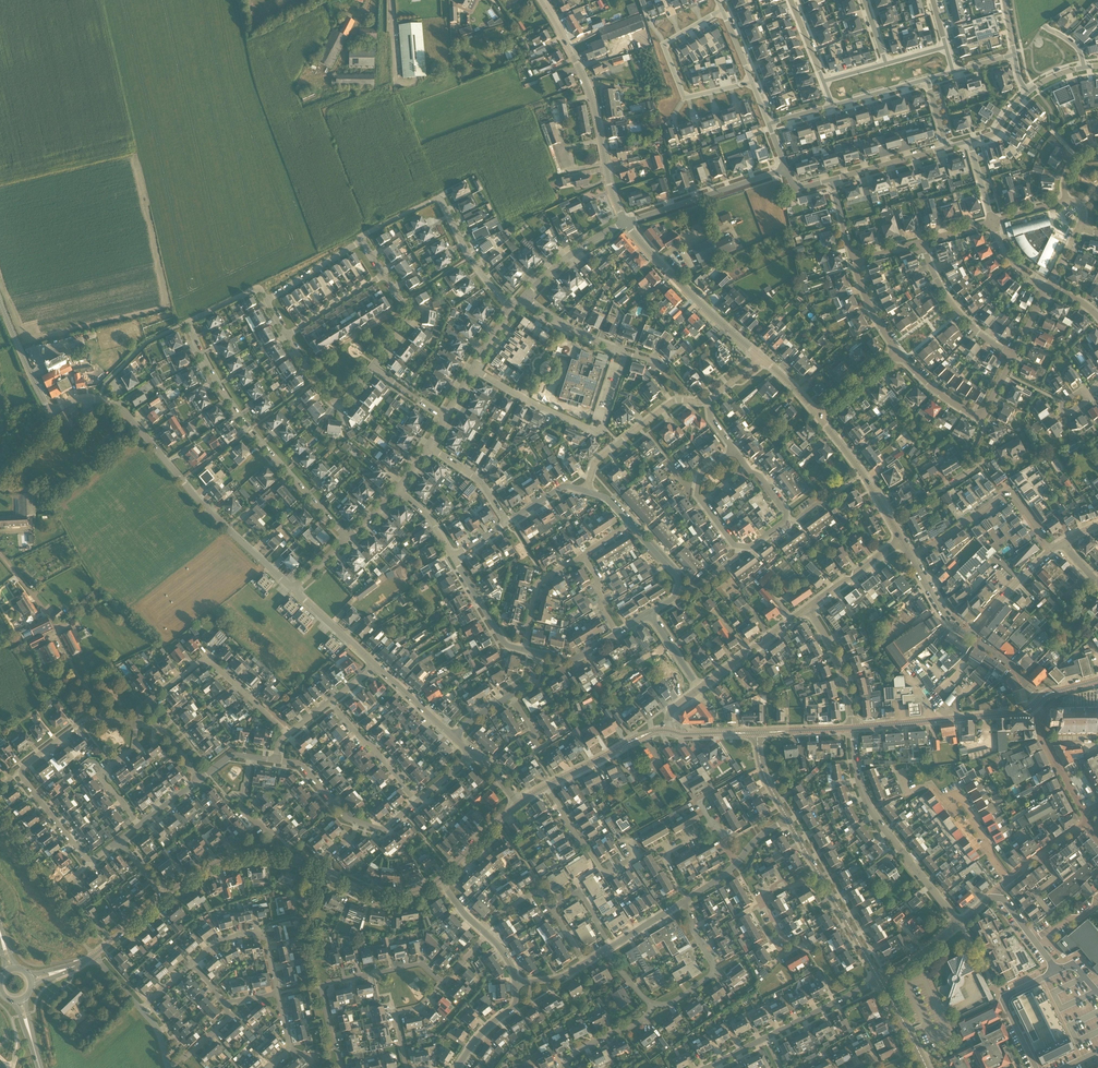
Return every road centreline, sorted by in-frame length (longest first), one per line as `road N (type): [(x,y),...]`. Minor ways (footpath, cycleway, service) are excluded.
road 1 (residential): [(267,300),(255,288),(187,322),(245,425),(348,539)]
road 2 (residential): [(162,898),(221,862),(268,853),(383,896),(440,880)]
road 3 (residential): [(294,590),(202,505),(118,408),(98,400)]
road 4 (residential): [(625,223),(592,105),(540,0)]
road 5 (residential): [(474,370),(595,432),(603,428),(625,354)]
road 6 (residential): [(514,308),(470,257),(438,199),(361,236)]
road 7 (residential): [(341,1067),(326,984),(420,965),(442,984)]
road 8 (residential): [(286,735),(215,666),(203,663),(138,705),(133,723)]
road 9 (residential): [(869,810),(926,786),(943,799),(959,796),(1009,881)]
road 10 (residential): [(723,11),(663,45),(685,98),(752,81)]
road 11 (residential): [(762,358),(625,223)]
road 12 (residential): [(910,555),(1005,494),(1051,551)]
road 13 (residential): [(852,729),(1035,705)]
road 14 (residential): [(625,223),(785,169)]
road 15 (residential): [(586,492),(597,460),(671,402),(709,402)]
road 16 (residential): [(810,953),(805,944),(782,957),(762,895),(818,872)]
road 17 (residential): [(1014,355),(963,318),(923,242)]
road 18 (residential): [(652,1005),(673,1003),(714,973),(683,903)]
road 19 (residential): [(959,924),(869,810)]
road 20 (residential): [(635,856),(601,872),(547,786)]
road 21 (residential): [(278,995),(266,942),(257,935),(223,941),(194,965)]
road 22 (residential): [(1036,1067),(1003,998),(1058,971)]
road 23 (residential): [(287,335),(333,400),(345,400),(373,367)]
road 24 (residential): [(547,786),(667,730)]
road 25 (residential): [(413,804),(330,701)]
road 26 (residential): [(700,689),(806,611)]
road 27 (residential): [(765,1041),(880,981)]
road 28 (residential): [(22,773),(84,722),(133,723)]
road 29 (residential): [(852,729),(833,658),(806,611)]
road 30 (residential): [(136,826),(100,778),(127,751),(133,723)]
road 31 (residential): [(890,519),(817,416)]
road 32 (residential): [(524,297),(577,251),(625,223)]
road 33 (tertiary): [(53,417),(0,303)]
road 34 (residential): [(880,981),(818,872)]
road 35 (residential): [(523,650),(536,586),(584,556)]

